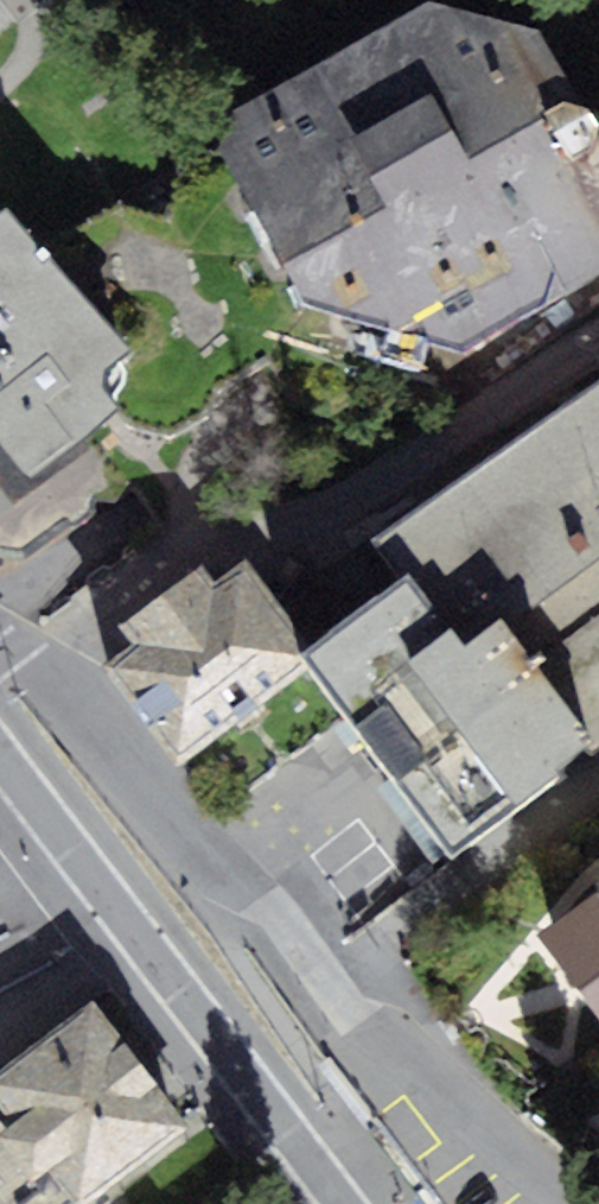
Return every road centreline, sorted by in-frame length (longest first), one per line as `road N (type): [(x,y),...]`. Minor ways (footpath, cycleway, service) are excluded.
road 1 (residential): [(0,682),(17,676),(67,696),(385,1052),(584,1203)]
road 2 (residential): [(598,340),(348,503),(227,531),(165,557),(0,666)]
road 3 (tertiary): [(0,752),(342,1203)]

